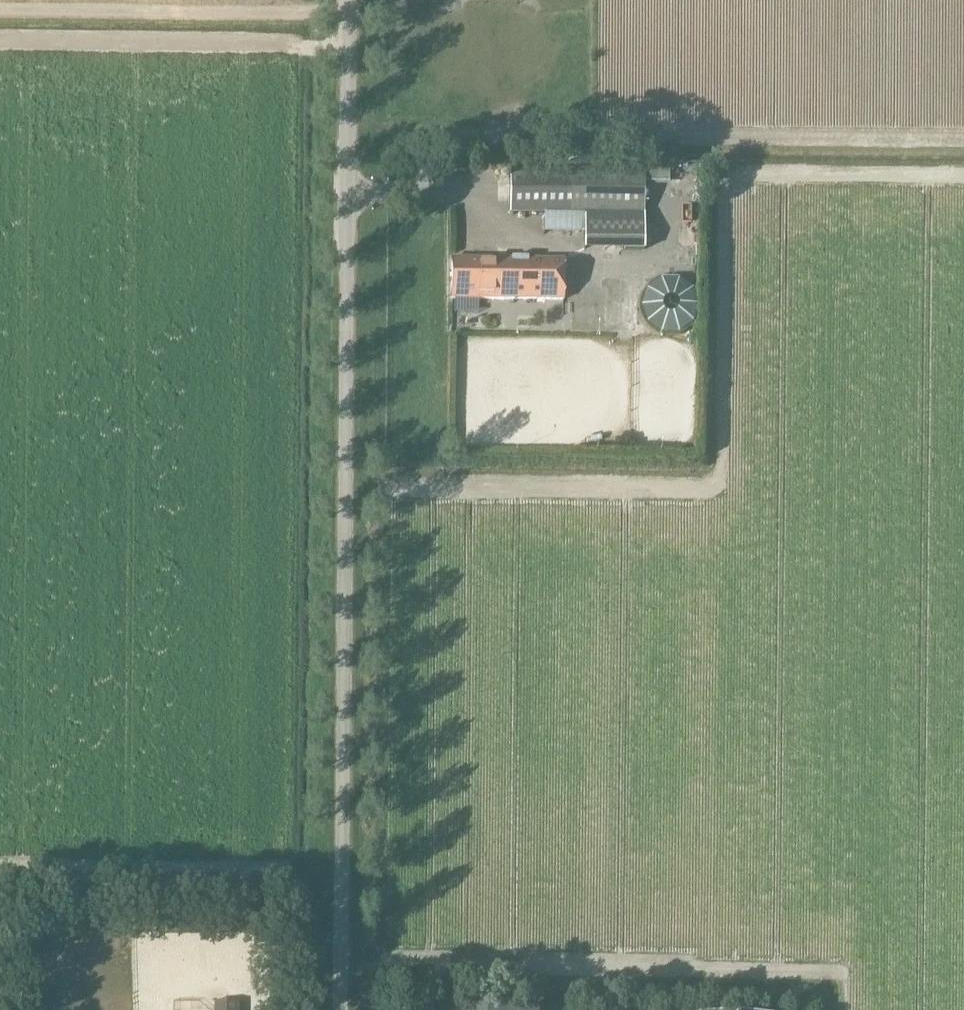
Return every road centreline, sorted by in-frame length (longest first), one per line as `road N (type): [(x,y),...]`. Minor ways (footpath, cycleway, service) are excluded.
road 1 (unclassified): [(340,1009),(349,0)]
road 2 (track): [(0,40),(348,42)]

